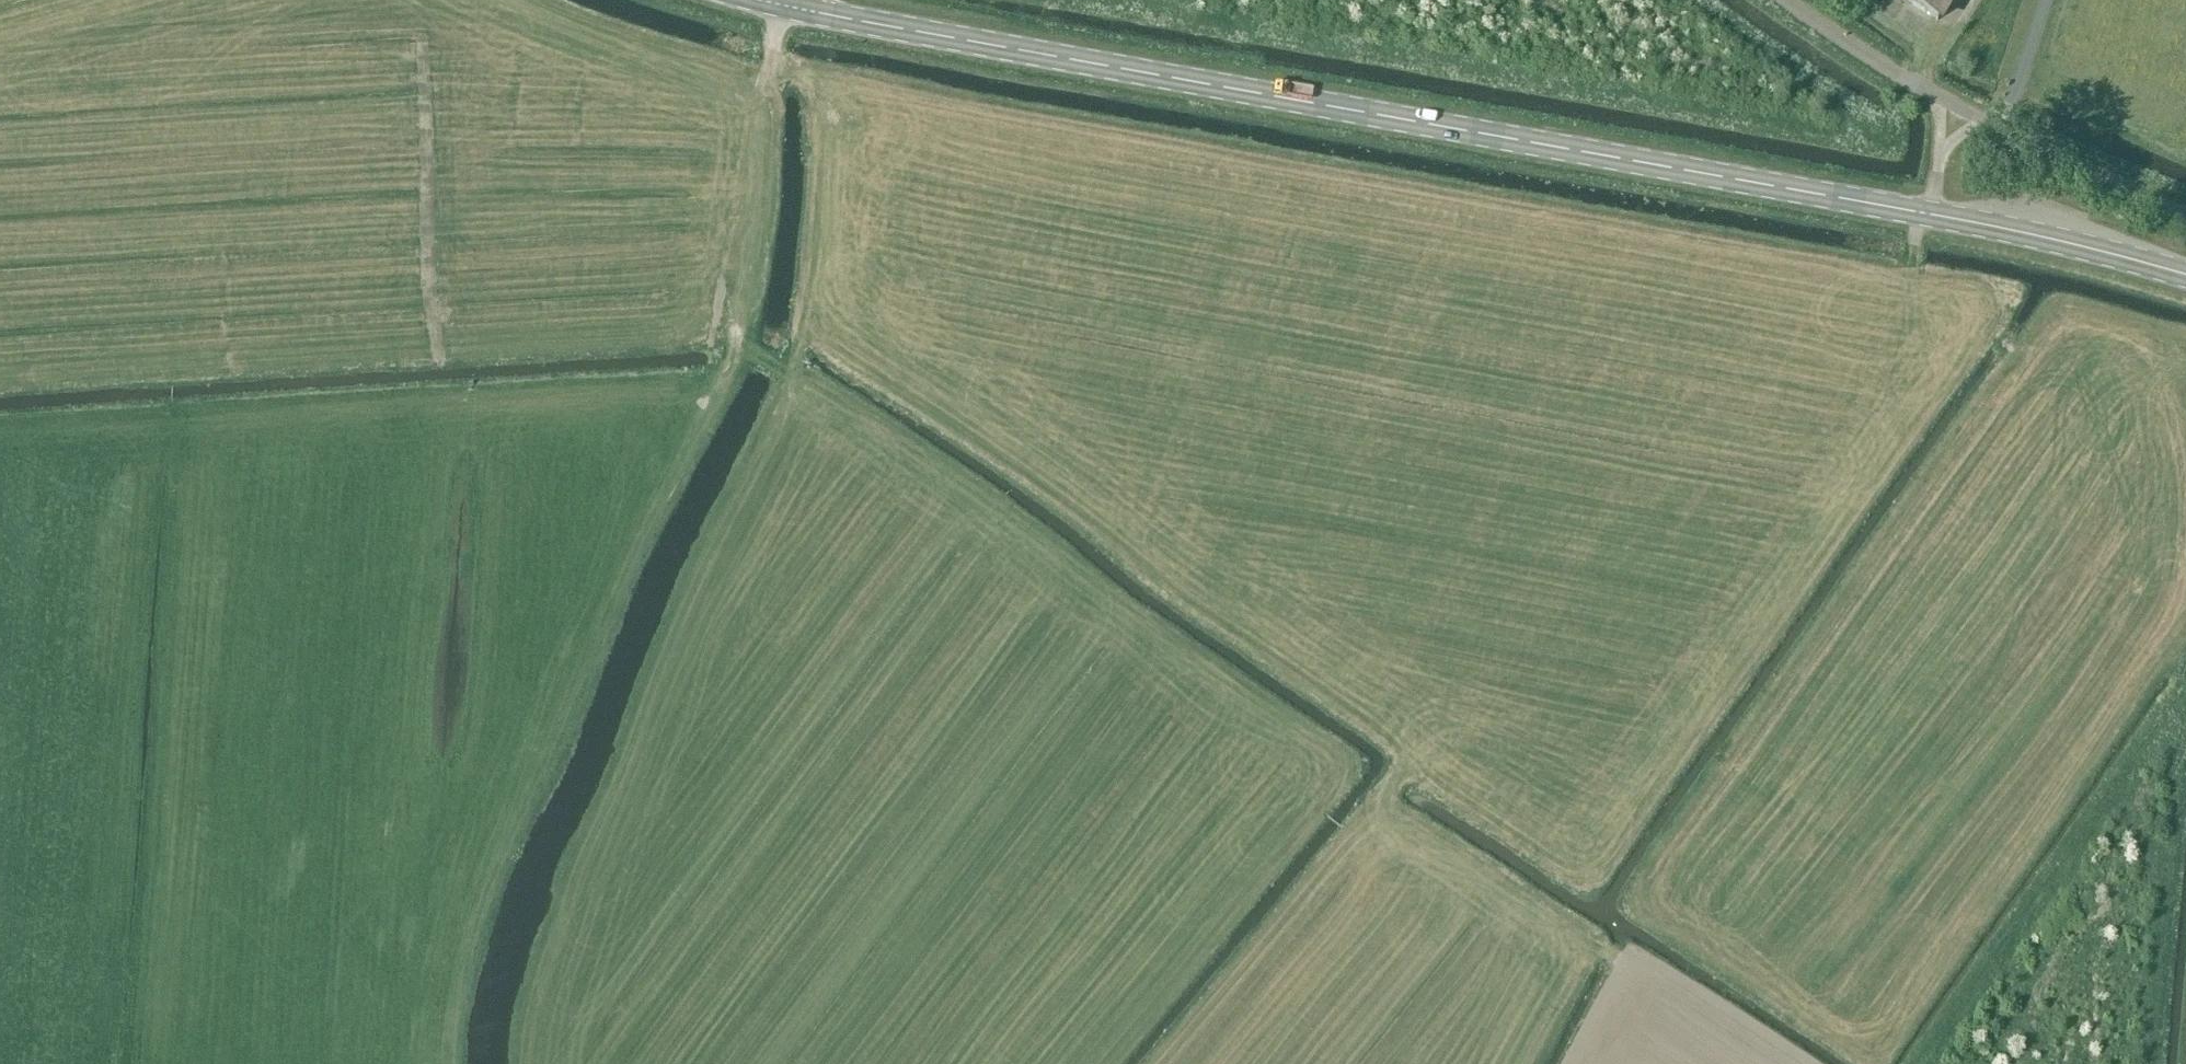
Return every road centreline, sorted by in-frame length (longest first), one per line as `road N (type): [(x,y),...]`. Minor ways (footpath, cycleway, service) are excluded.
road 1 (secondary): [(1924,215),(791,8)]
road 2 (secondary): [(2185,276),(1924,215)]
road 3 (unclassified): [(1985,121),(2185,215)]
road 4 (unclassified): [(1782,0),(1937,96)]

